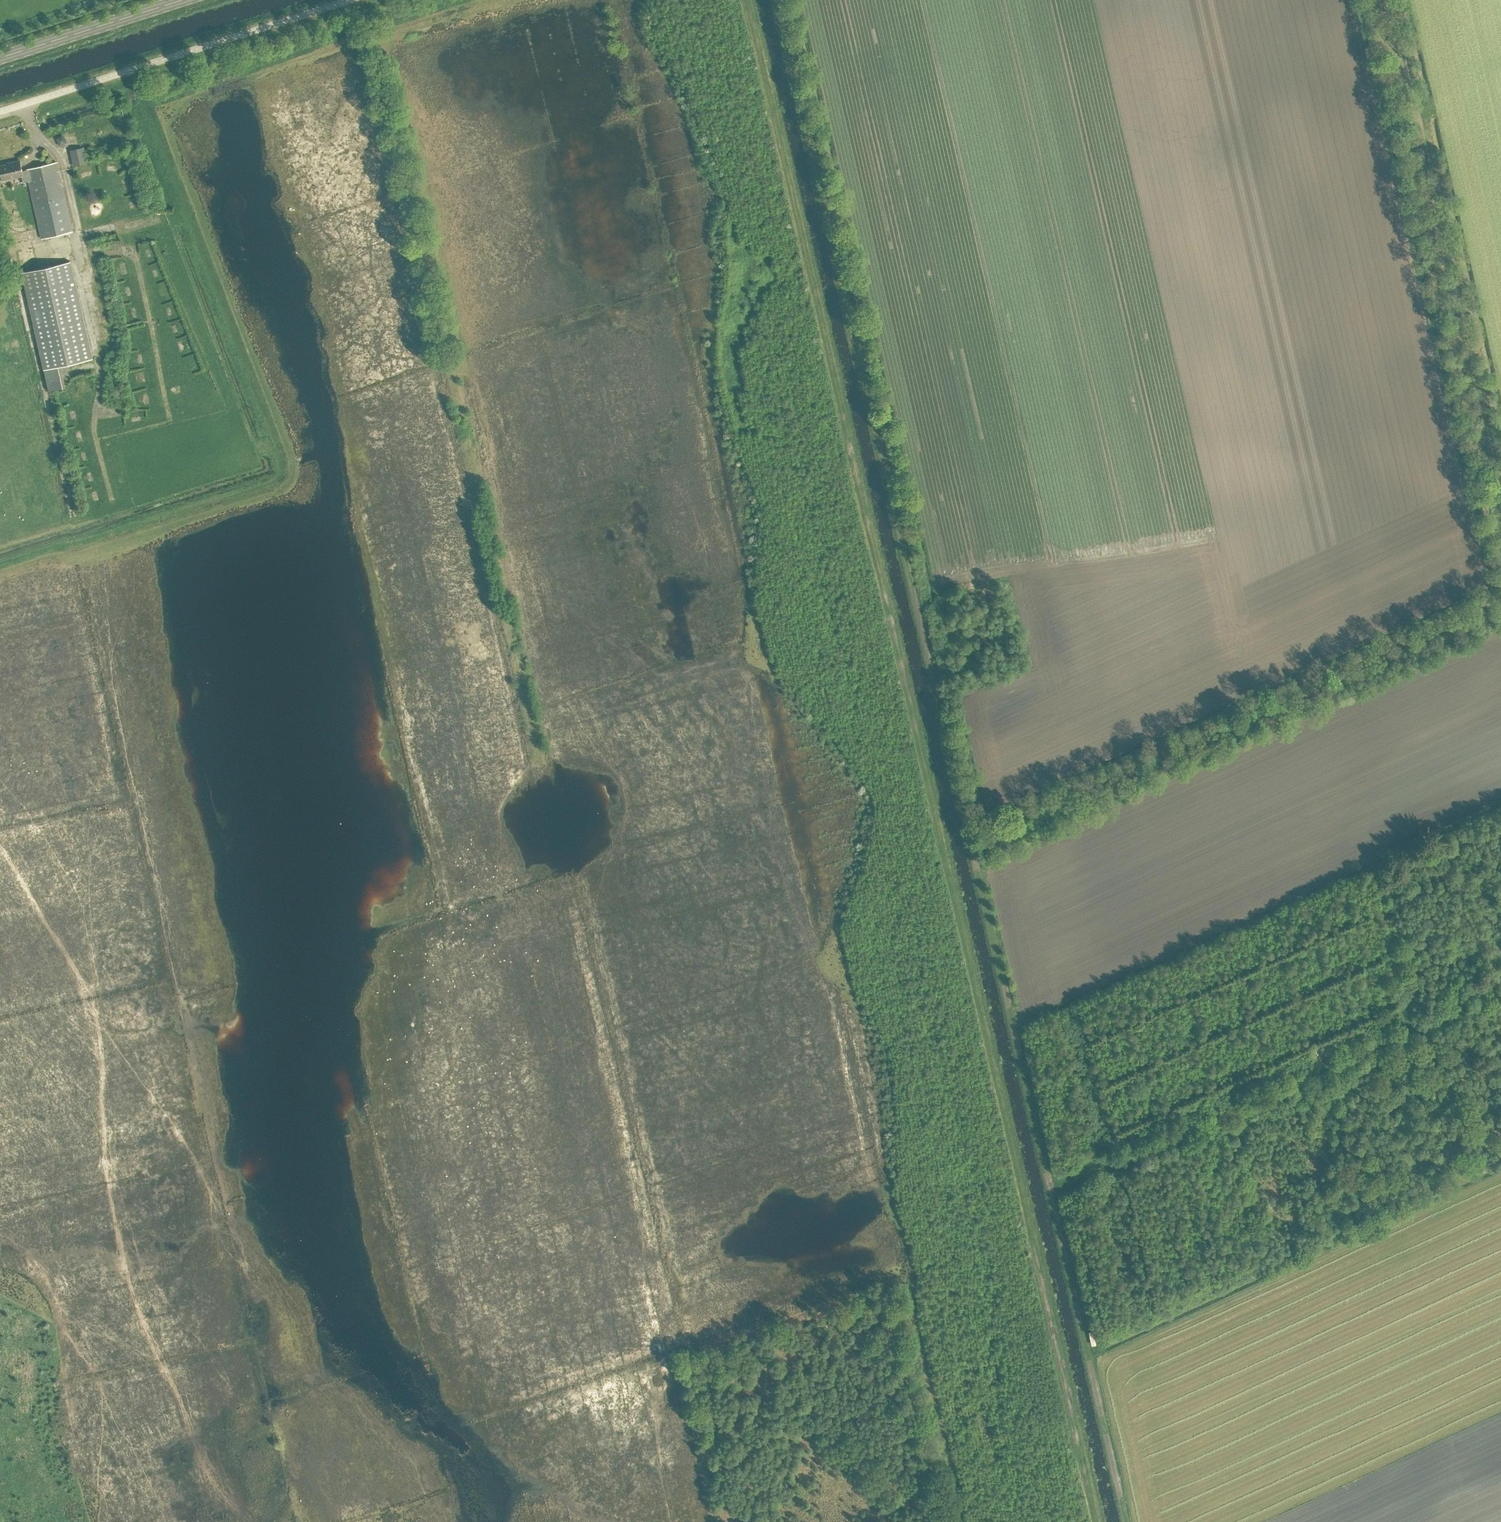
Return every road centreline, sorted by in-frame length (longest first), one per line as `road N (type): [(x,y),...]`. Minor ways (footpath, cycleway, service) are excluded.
road 1 (track): [(746,0),(1099,1521)]
road 2 (track): [(773,0),(968,830)]
road 3 (track): [(968,830),(1125,1521)]
road 4 (track): [(968,830),(1500,597)]
road 5 (track): [(1500,504),(1389,0)]
road 6 (track): [(1500,986),(1048,1190)]
road 7 (unclassified): [(351,0),(0,111)]
road 8 (primary): [(0,56),(179,0)]

